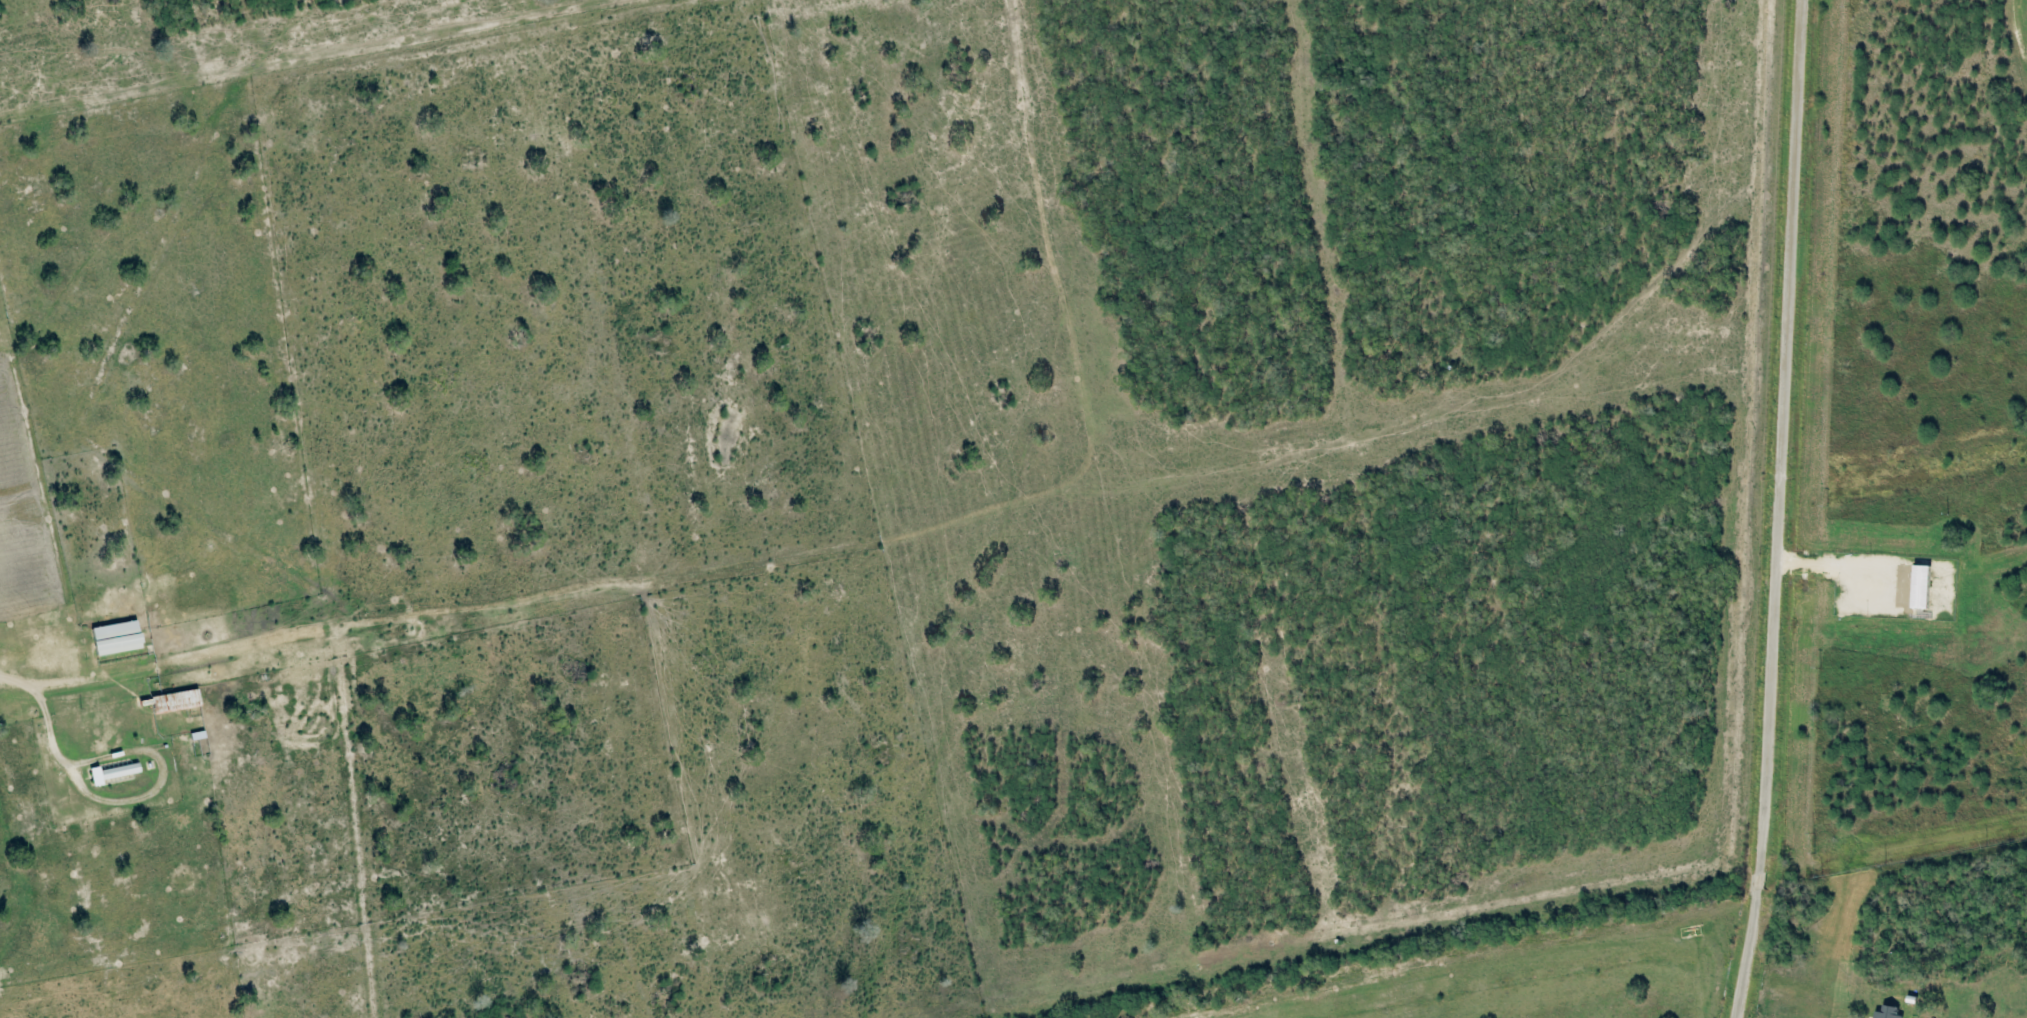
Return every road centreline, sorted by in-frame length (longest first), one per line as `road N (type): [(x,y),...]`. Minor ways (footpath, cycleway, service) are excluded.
road 1 (residential): [(1742,1017),(1771,790),(1807,0)]

